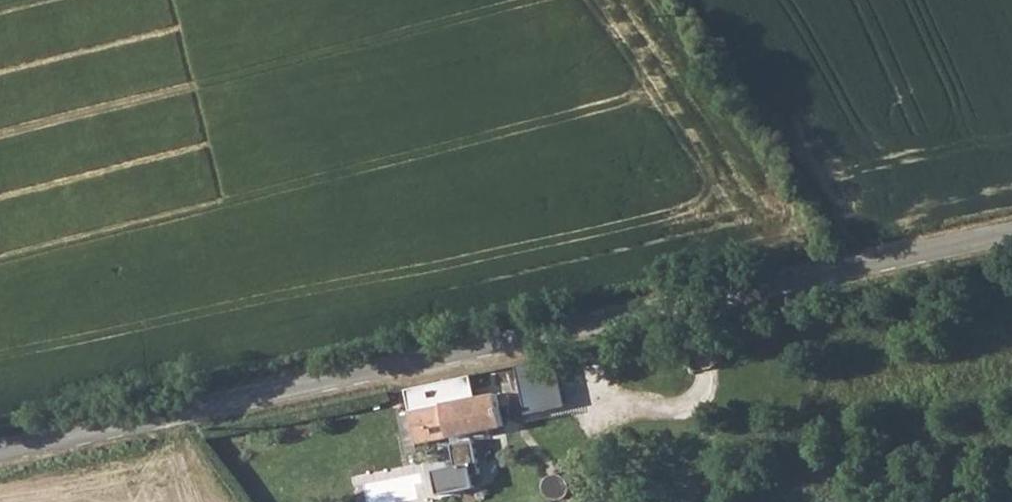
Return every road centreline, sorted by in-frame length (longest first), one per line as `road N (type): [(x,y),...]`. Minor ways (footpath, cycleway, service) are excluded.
road 1 (unclassified): [(1011,234),(0,454)]

